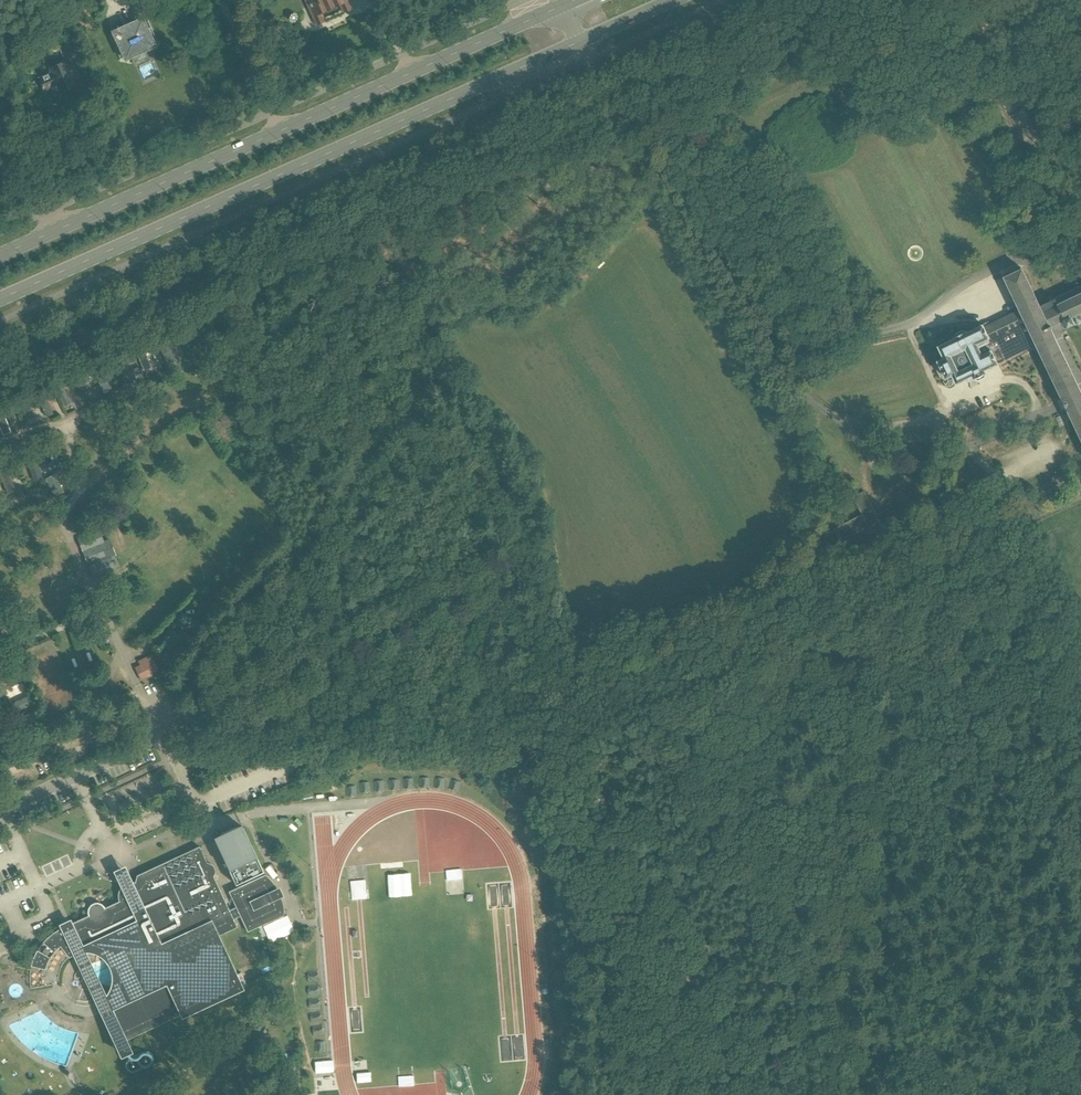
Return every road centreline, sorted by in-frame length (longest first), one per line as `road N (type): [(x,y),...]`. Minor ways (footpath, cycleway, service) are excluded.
road 1 (primary): [(0,297),(674,0)]
road 2 (primary): [(573,0),(0,255)]

